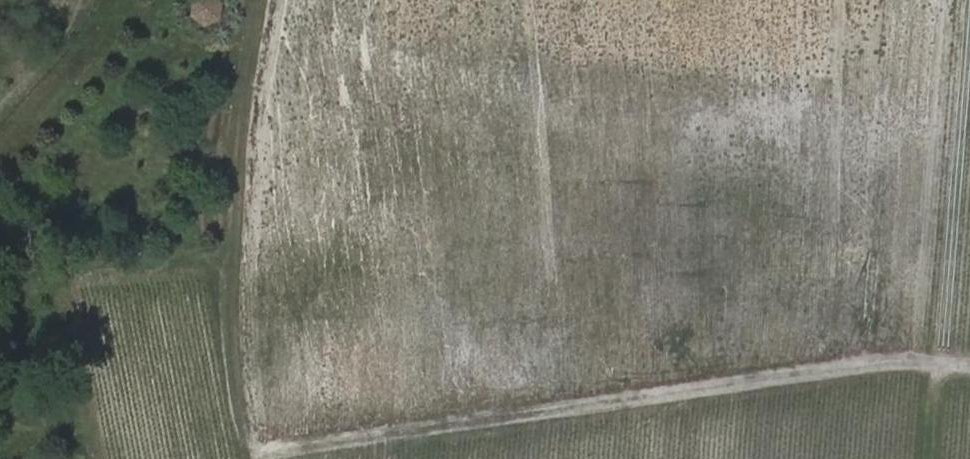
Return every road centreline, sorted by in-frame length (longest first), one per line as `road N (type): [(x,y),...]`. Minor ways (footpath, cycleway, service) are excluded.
road 1 (track): [(247,453),(915,359),(969,363)]
road 2 (track): [(248,458),(226,318),(255,0)]
road 3 (track): [(94,458),(61,288),(68,275),(231,256)]

